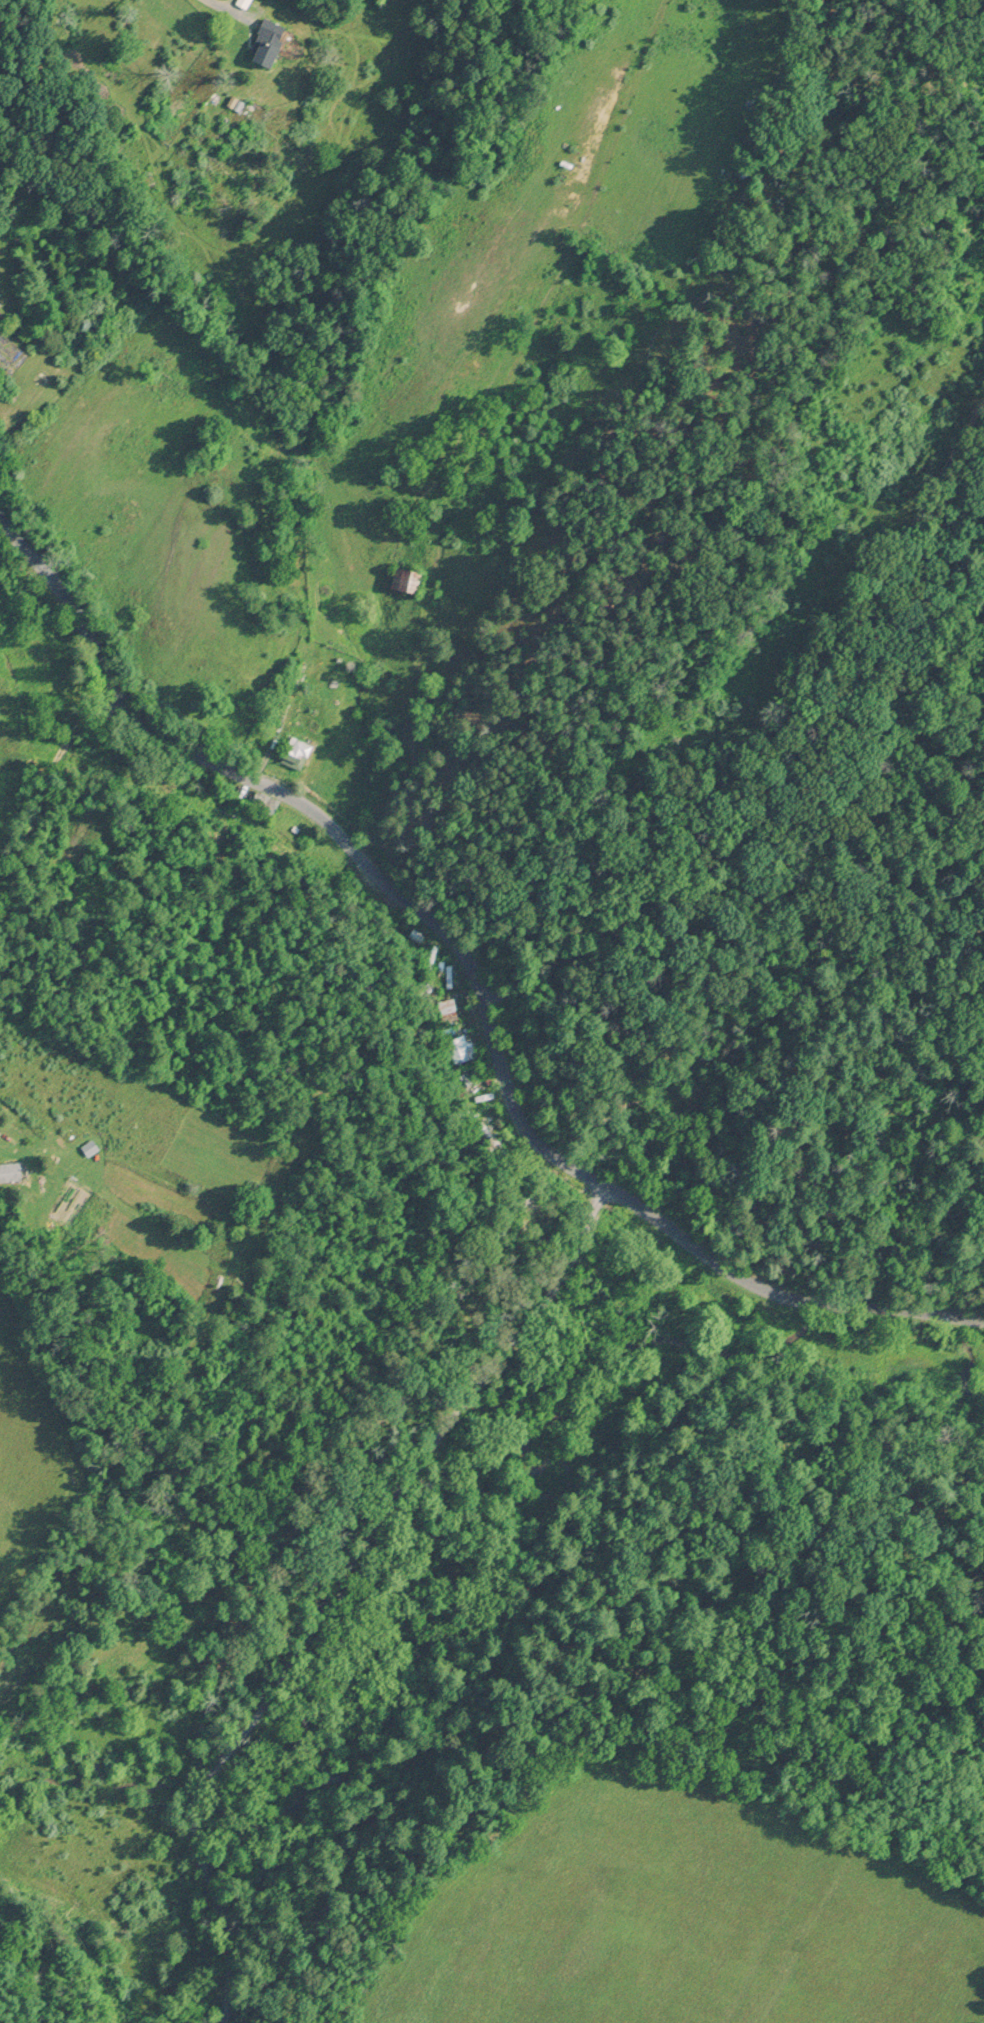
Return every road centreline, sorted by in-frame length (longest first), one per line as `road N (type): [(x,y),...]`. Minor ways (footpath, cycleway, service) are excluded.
road 1 (tertiary): [(627,1197),(574,1167),(528,1122),(477,994),(443,934),(327,827),(137,711),(0,505)]
road 2 (residential): [(477,994),(645,915),(767,791),(806,686),(983,392)]
road 3 (residential): [(200,1812),(627,1197)]
road 4 (tertiary): [(983,1318),(796,1294),(739,1273),(627,1197)]
road 5 (residential): [(229,2022),(232,1942),(200,1812)]

